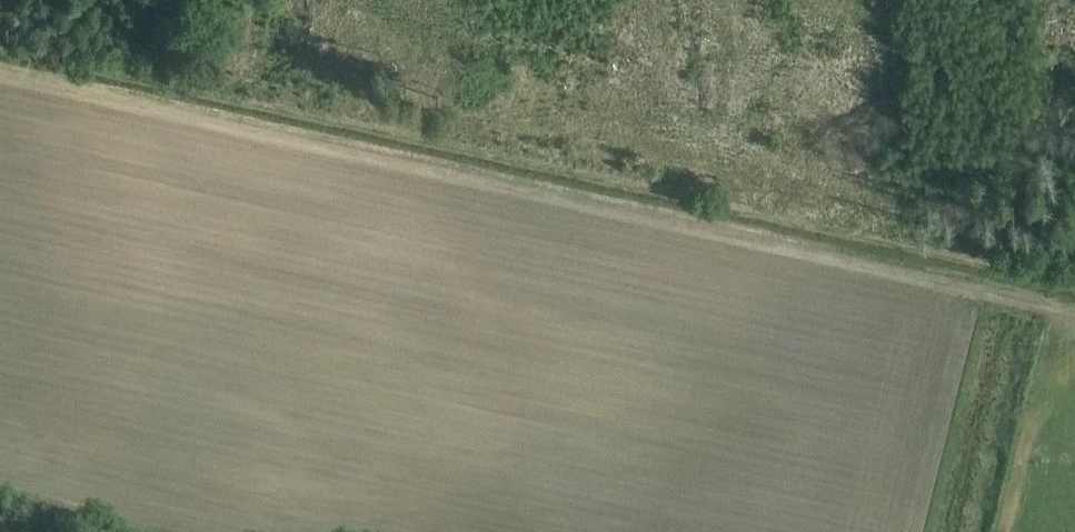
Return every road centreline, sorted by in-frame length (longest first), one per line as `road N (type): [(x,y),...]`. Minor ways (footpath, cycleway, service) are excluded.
road 1 (track): [(1074,302),(0,67)]
road 2 (track): [(786,0),(1074,73)]

